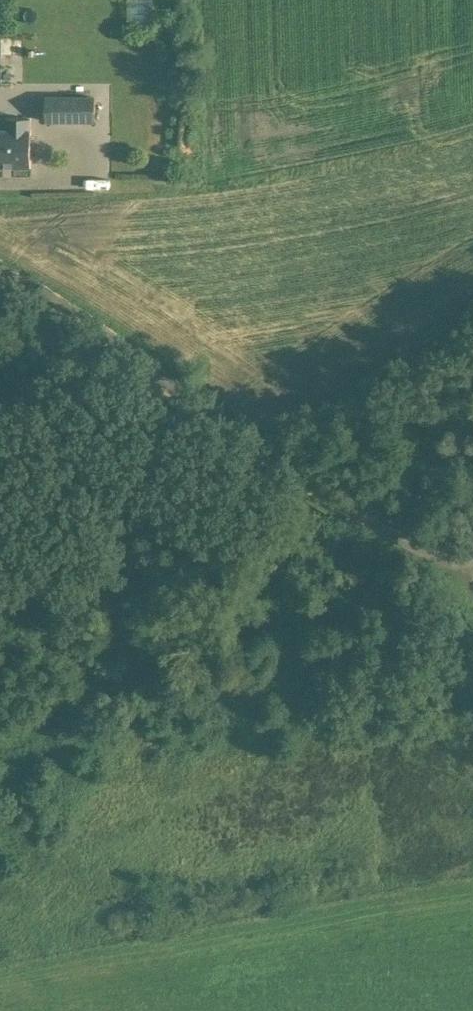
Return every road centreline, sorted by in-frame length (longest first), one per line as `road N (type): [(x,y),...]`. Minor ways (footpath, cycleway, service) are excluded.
road 1 (residential): [(0,274),(54,301),(413,549),(472,554)]

